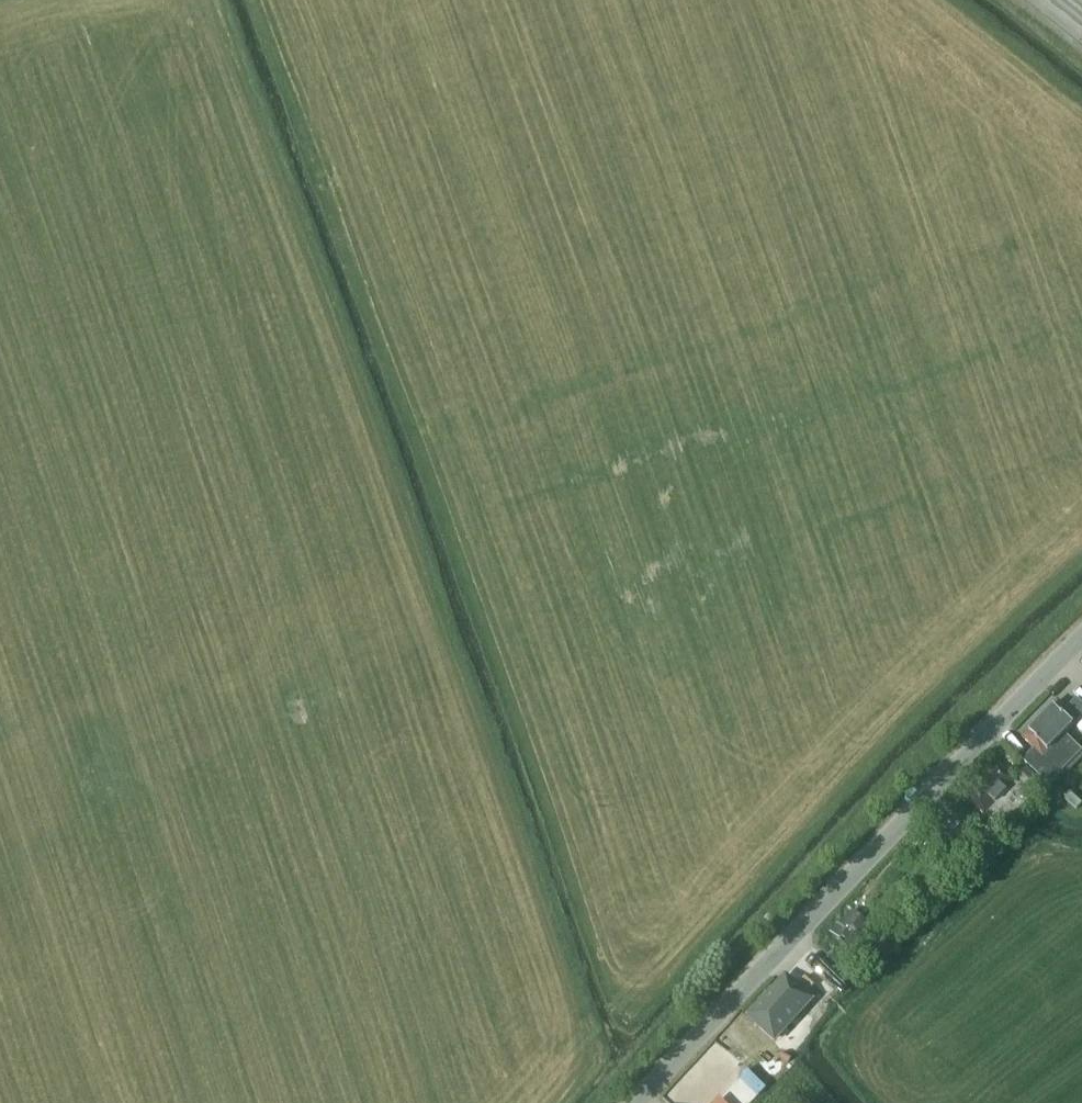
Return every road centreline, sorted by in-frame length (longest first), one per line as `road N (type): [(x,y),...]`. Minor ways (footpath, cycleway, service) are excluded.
road 1 (tertiary): [(637,1102),(1081,638)]

